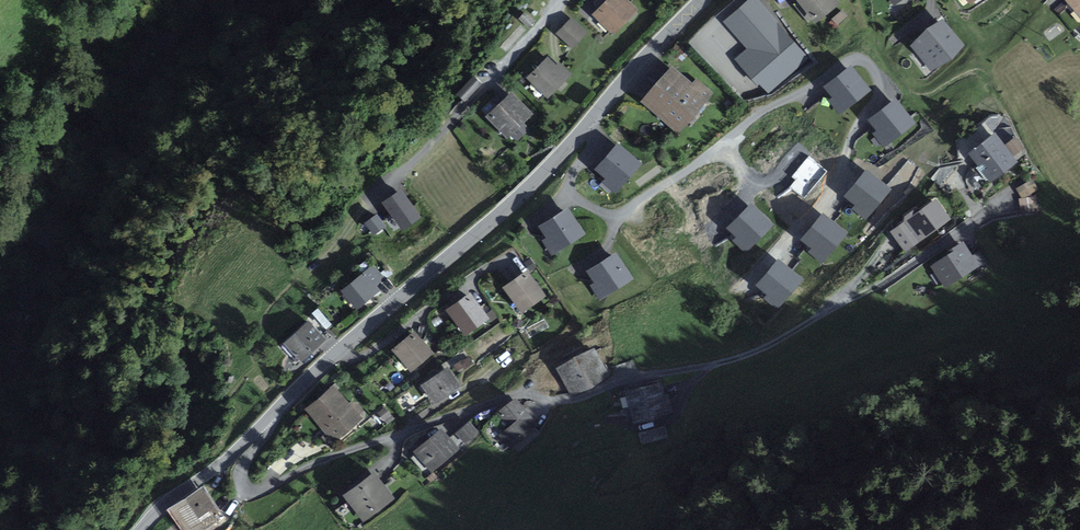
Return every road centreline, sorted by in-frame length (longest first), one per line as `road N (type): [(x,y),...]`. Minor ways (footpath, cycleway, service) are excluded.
road 1 (residential): [(971,165),(959,184),(972,213),(948,240),(875,288),(729,362),(636,377),(579,399),(505,398),(247,492),(240,471),(275,412)]
road 2 (residential): [(585,124),(589,139),(570,173),(573,199),(617,214),(845,62),(867,62),(877,98),(832,195),(745,284)]
road 3 (tertiary): [(275,412),(522,192),(585,124)]
road 4 (tertiary): [(139,529),(275,412)]
road 5 (tertiary): [(585,124),(698,0)]

